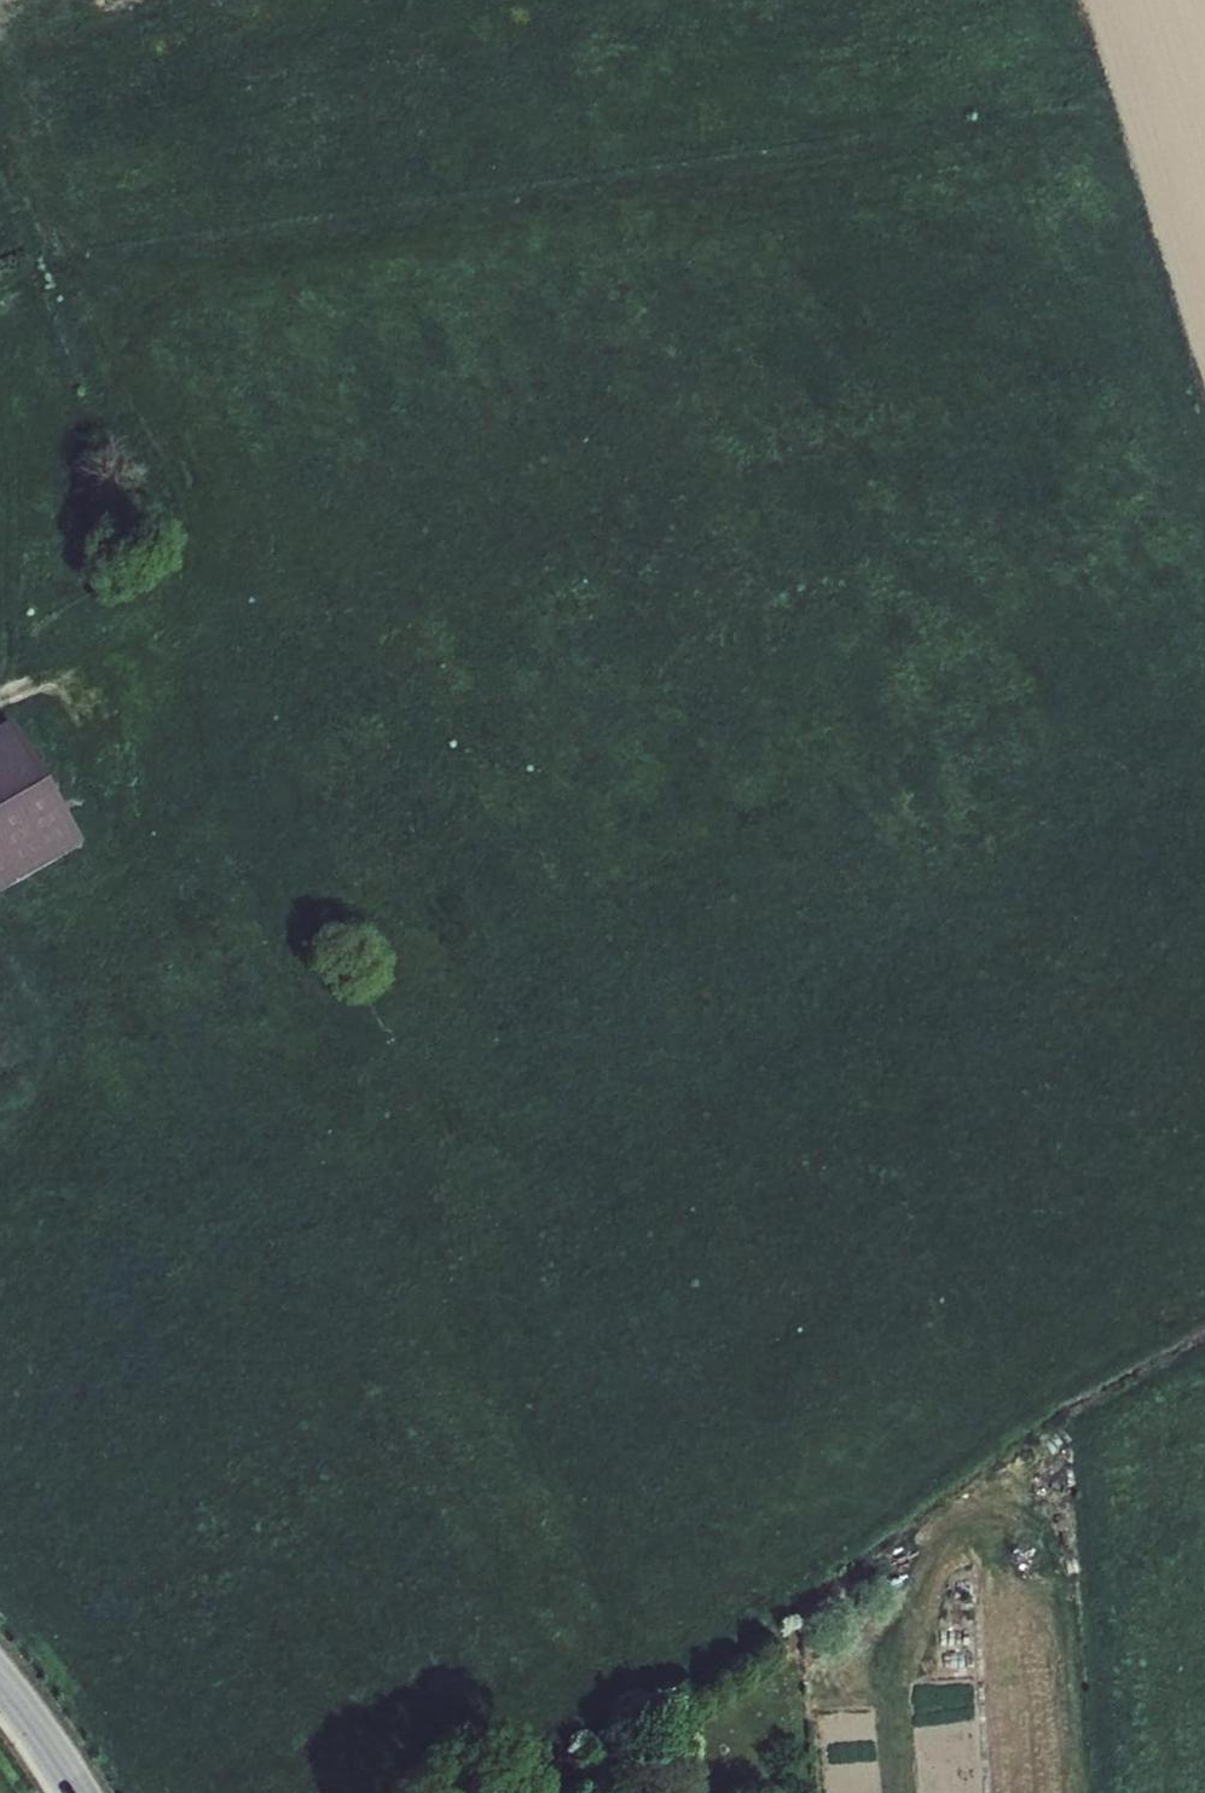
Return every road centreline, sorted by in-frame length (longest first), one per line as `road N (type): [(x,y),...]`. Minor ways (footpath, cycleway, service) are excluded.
road 1 (track): [(1204,1325),(1060,1397),(755,1624),(473,1792)]
road 2 (tertiary): [(0,1679),(79,1792)]

